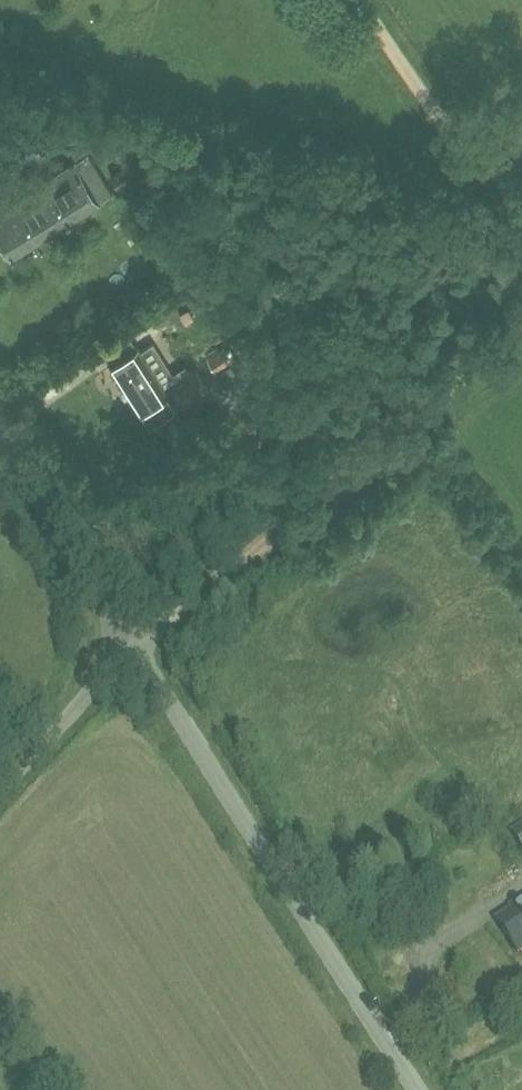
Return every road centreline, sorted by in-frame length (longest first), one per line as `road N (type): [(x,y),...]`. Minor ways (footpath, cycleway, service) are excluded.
road 1 (unclassified): [(420,1089),(133,640)]
road 2 (residential): [(521,324),(133,640)]
road 3 (residential): [(521,186),(479,162),(442,124),(356,0)]
road 4 (unclassified): [(133,640),(0,435)]
road 5 (unclassified): [(0,783),(133,640)]

